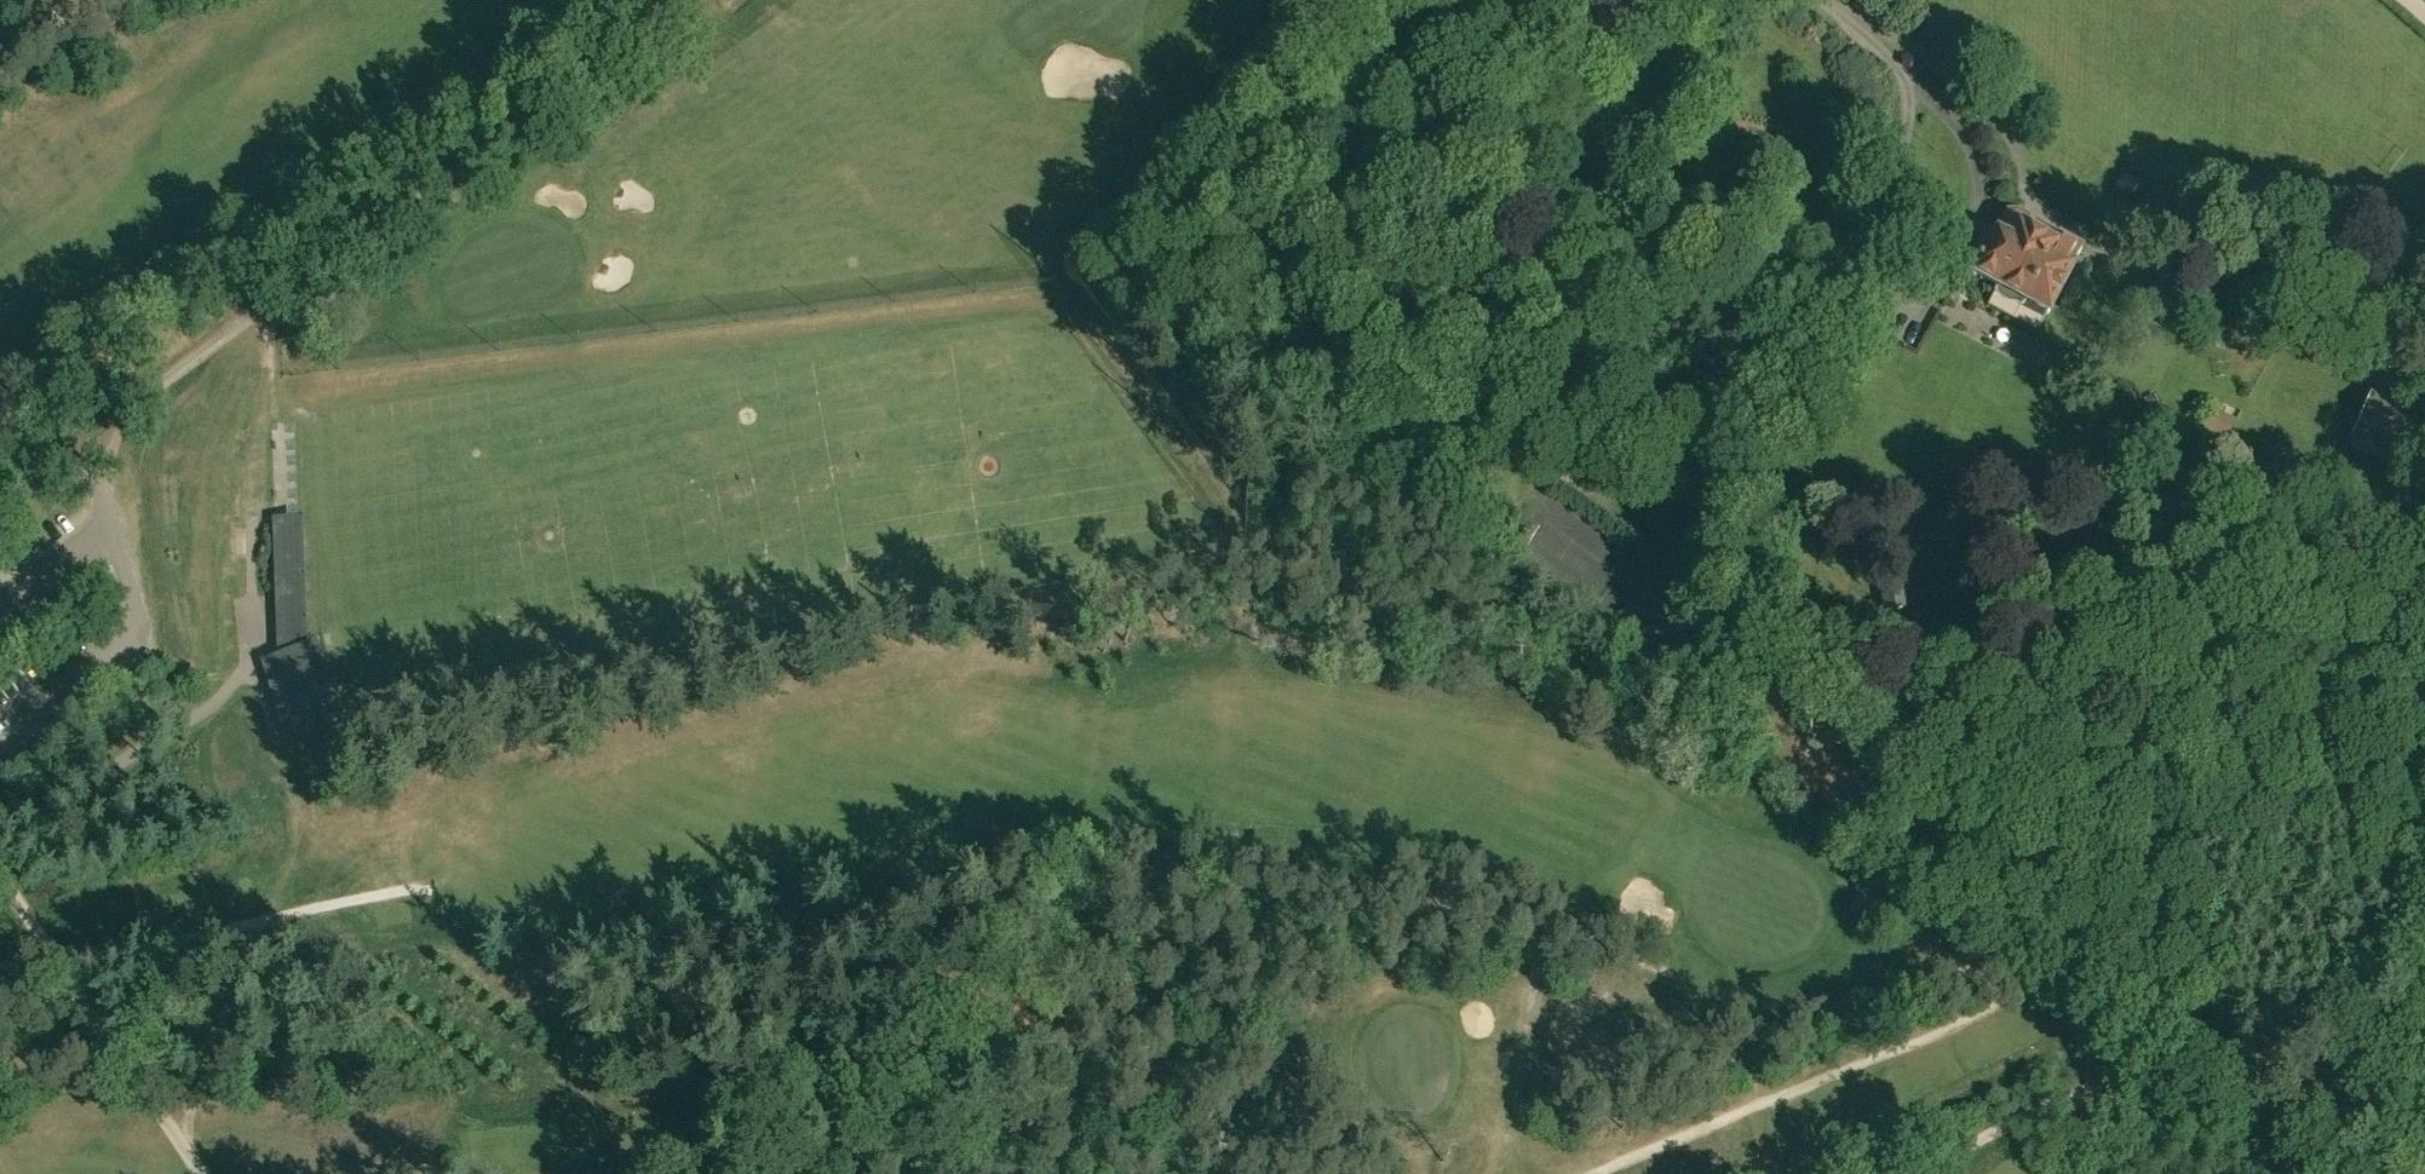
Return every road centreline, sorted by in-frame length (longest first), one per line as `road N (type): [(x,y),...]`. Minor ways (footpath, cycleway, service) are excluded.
road 1 (track): [(90,496),(119,415),(142,388),(671,0)]
road 2 (track): [(1898,1173),(2096,1089),(2143,1099),(2265,1173)]
road 3 (unclassified): [(0,968),(55,959),(0,890)]

